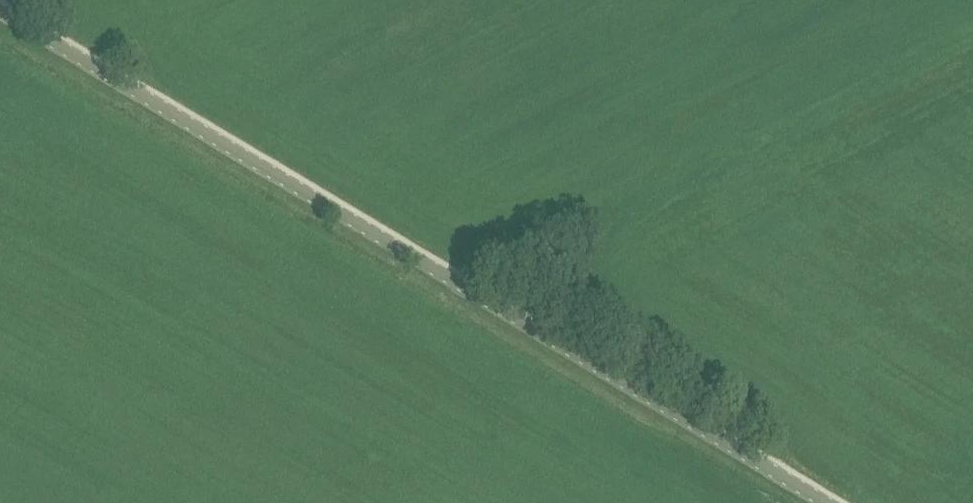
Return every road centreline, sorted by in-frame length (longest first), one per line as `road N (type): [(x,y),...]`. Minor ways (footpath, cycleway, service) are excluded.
road 1 (unclassified): [(828,502),(0,11)]

